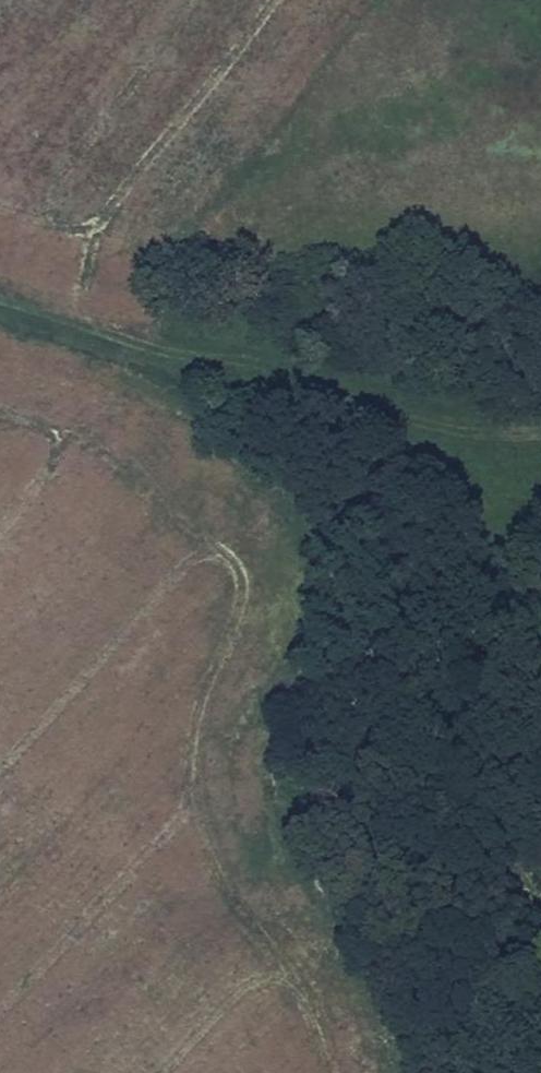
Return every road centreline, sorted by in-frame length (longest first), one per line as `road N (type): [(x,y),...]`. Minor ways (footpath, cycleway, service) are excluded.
road 1 (track): [(0,296),(164,351),(257,361),(336,383),(467,428),(540,431)]

